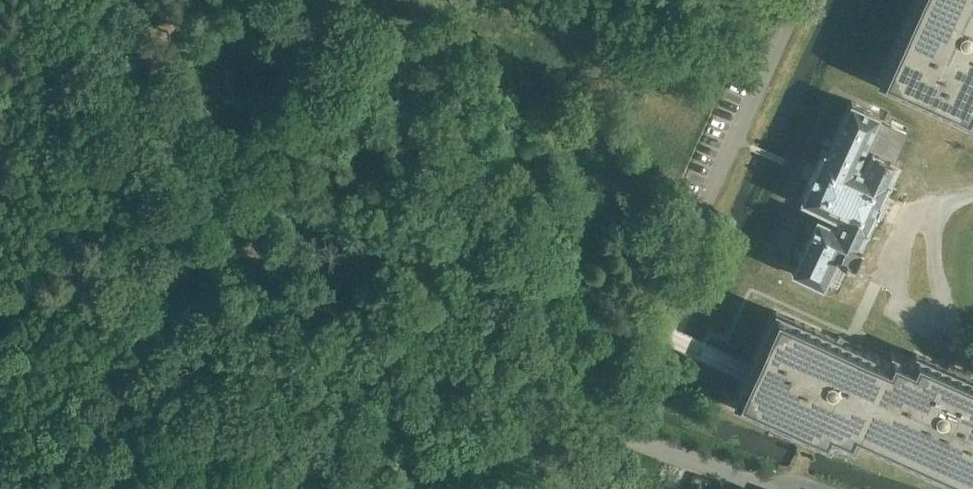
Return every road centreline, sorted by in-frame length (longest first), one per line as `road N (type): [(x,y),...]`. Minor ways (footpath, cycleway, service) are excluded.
road 1 (unclassified): [(605,431),(797,0)]

